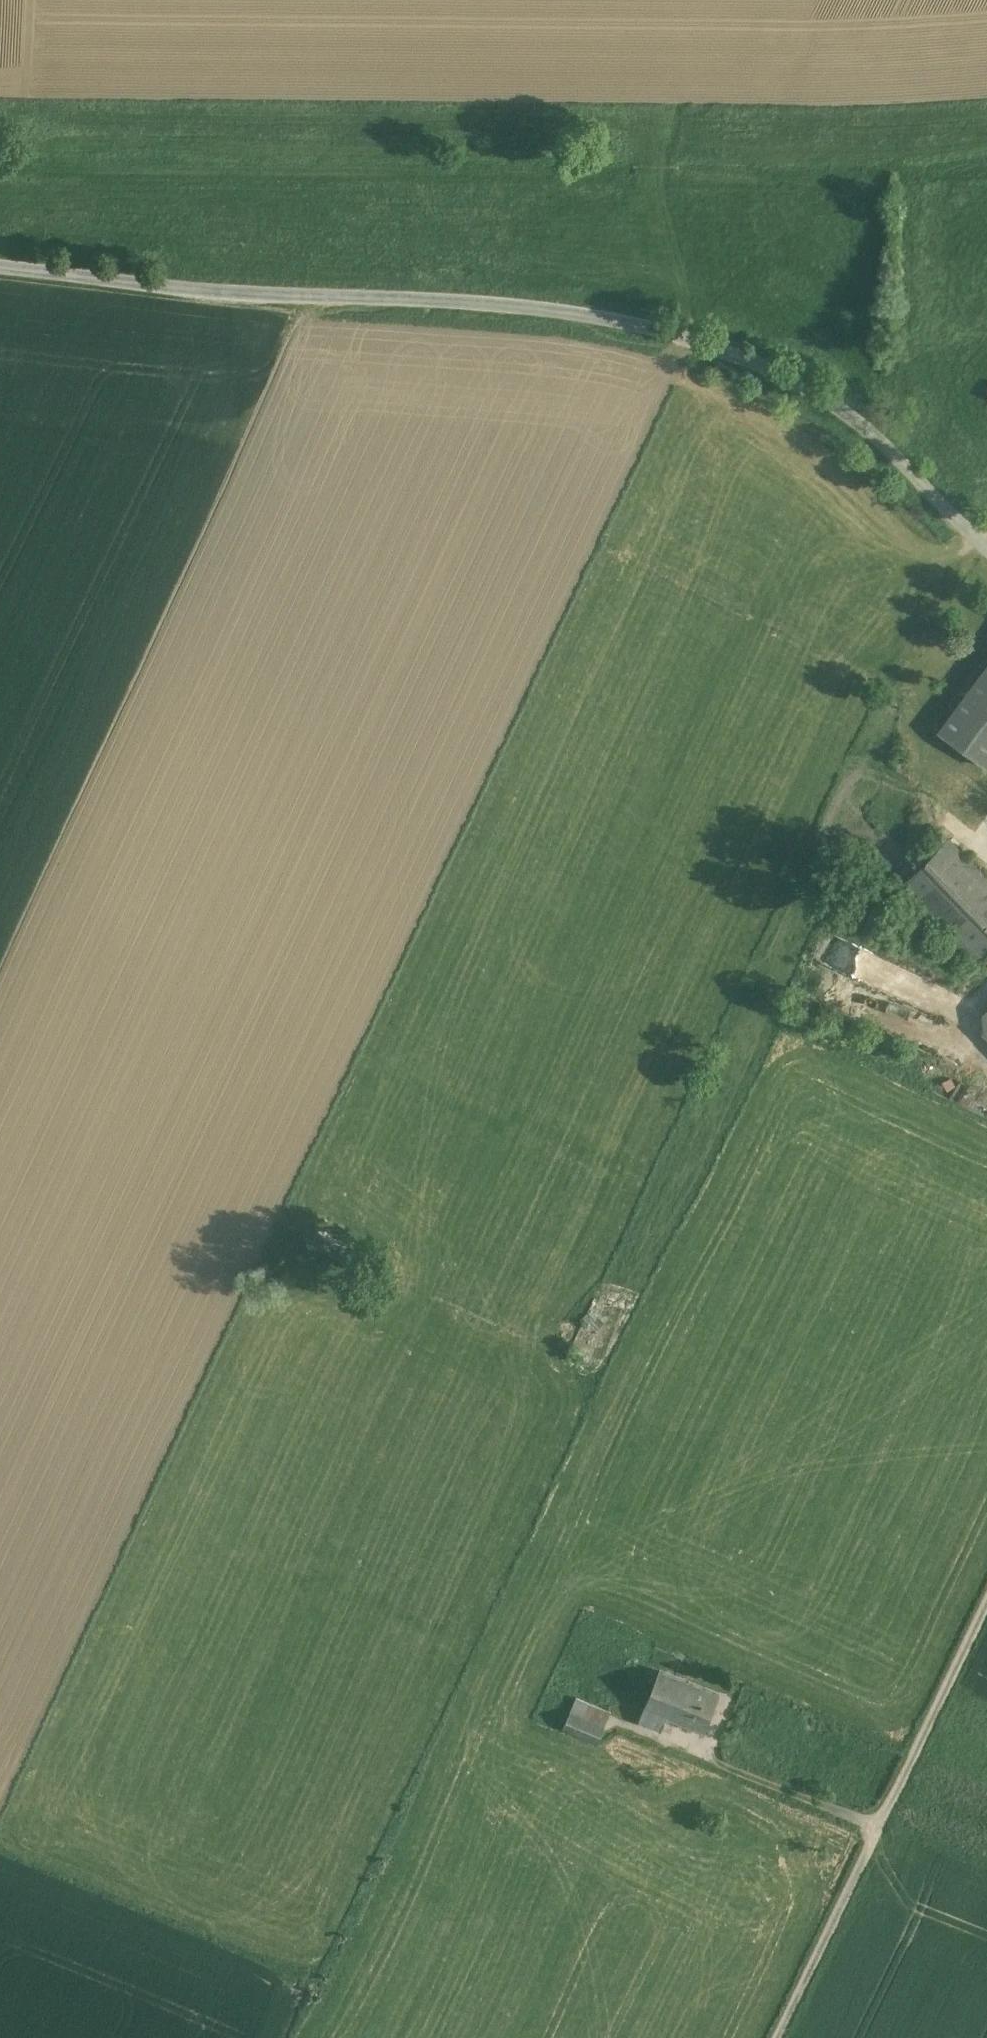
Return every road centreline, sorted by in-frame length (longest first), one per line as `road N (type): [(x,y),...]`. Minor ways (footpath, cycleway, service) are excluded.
road 1 (unclassified): [(986,554),(861,422),(797,380),(722,347),(602,317),(446,300),(204,291),(0,268)]

